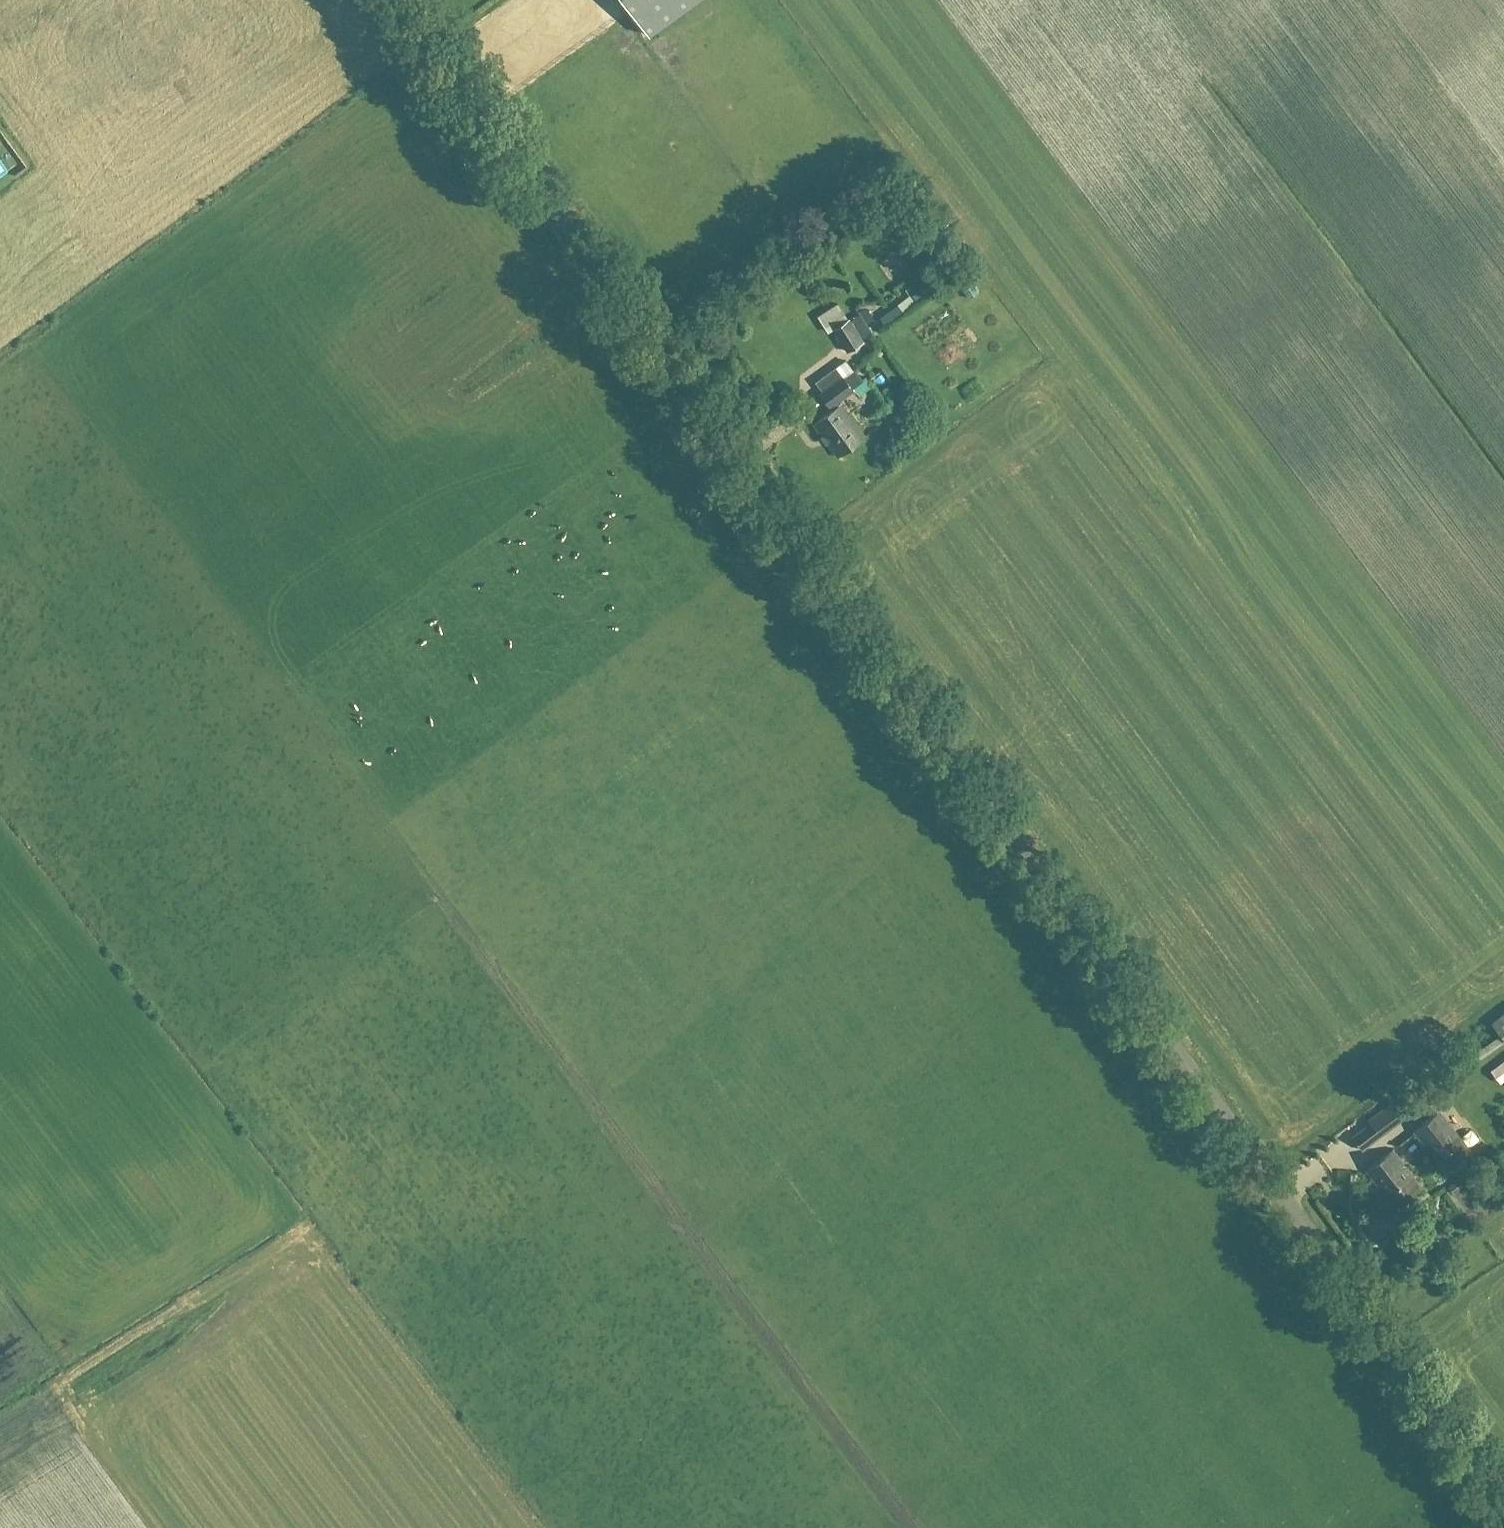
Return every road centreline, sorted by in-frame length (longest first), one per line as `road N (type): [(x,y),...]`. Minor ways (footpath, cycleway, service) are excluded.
road 1 (unclassified): [(1503,1497),(403,0)]

